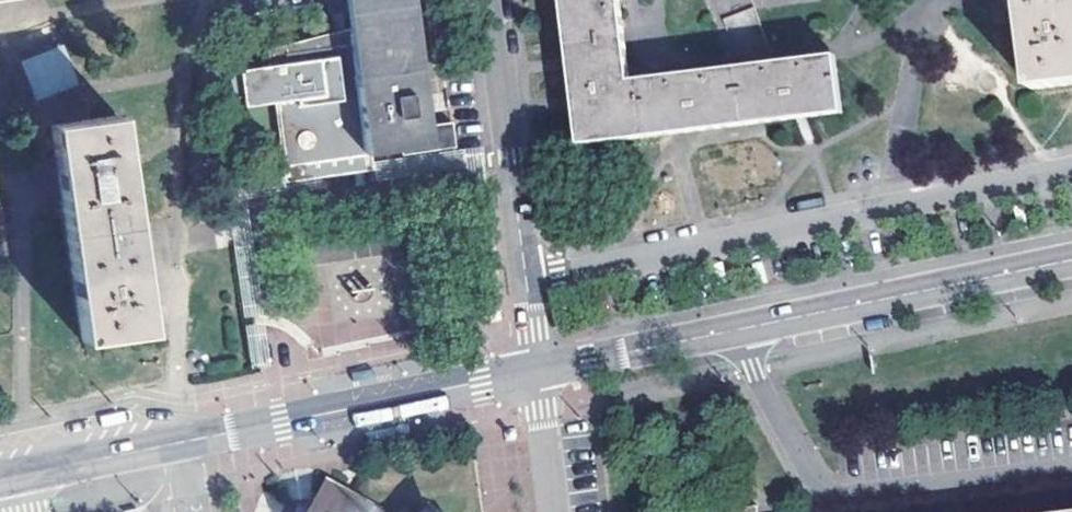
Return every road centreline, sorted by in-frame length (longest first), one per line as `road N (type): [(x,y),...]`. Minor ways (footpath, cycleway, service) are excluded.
road 1 (residential): [(1071,165),(526,280)]
road 2 (residential): [(535,370),(1071,259)]
road 3 (residential): [(0,478),(535,370)]
road 4 (residential): [(526,280),(491,0)]
road 5 (residential): [(554,511),(535,370)]

